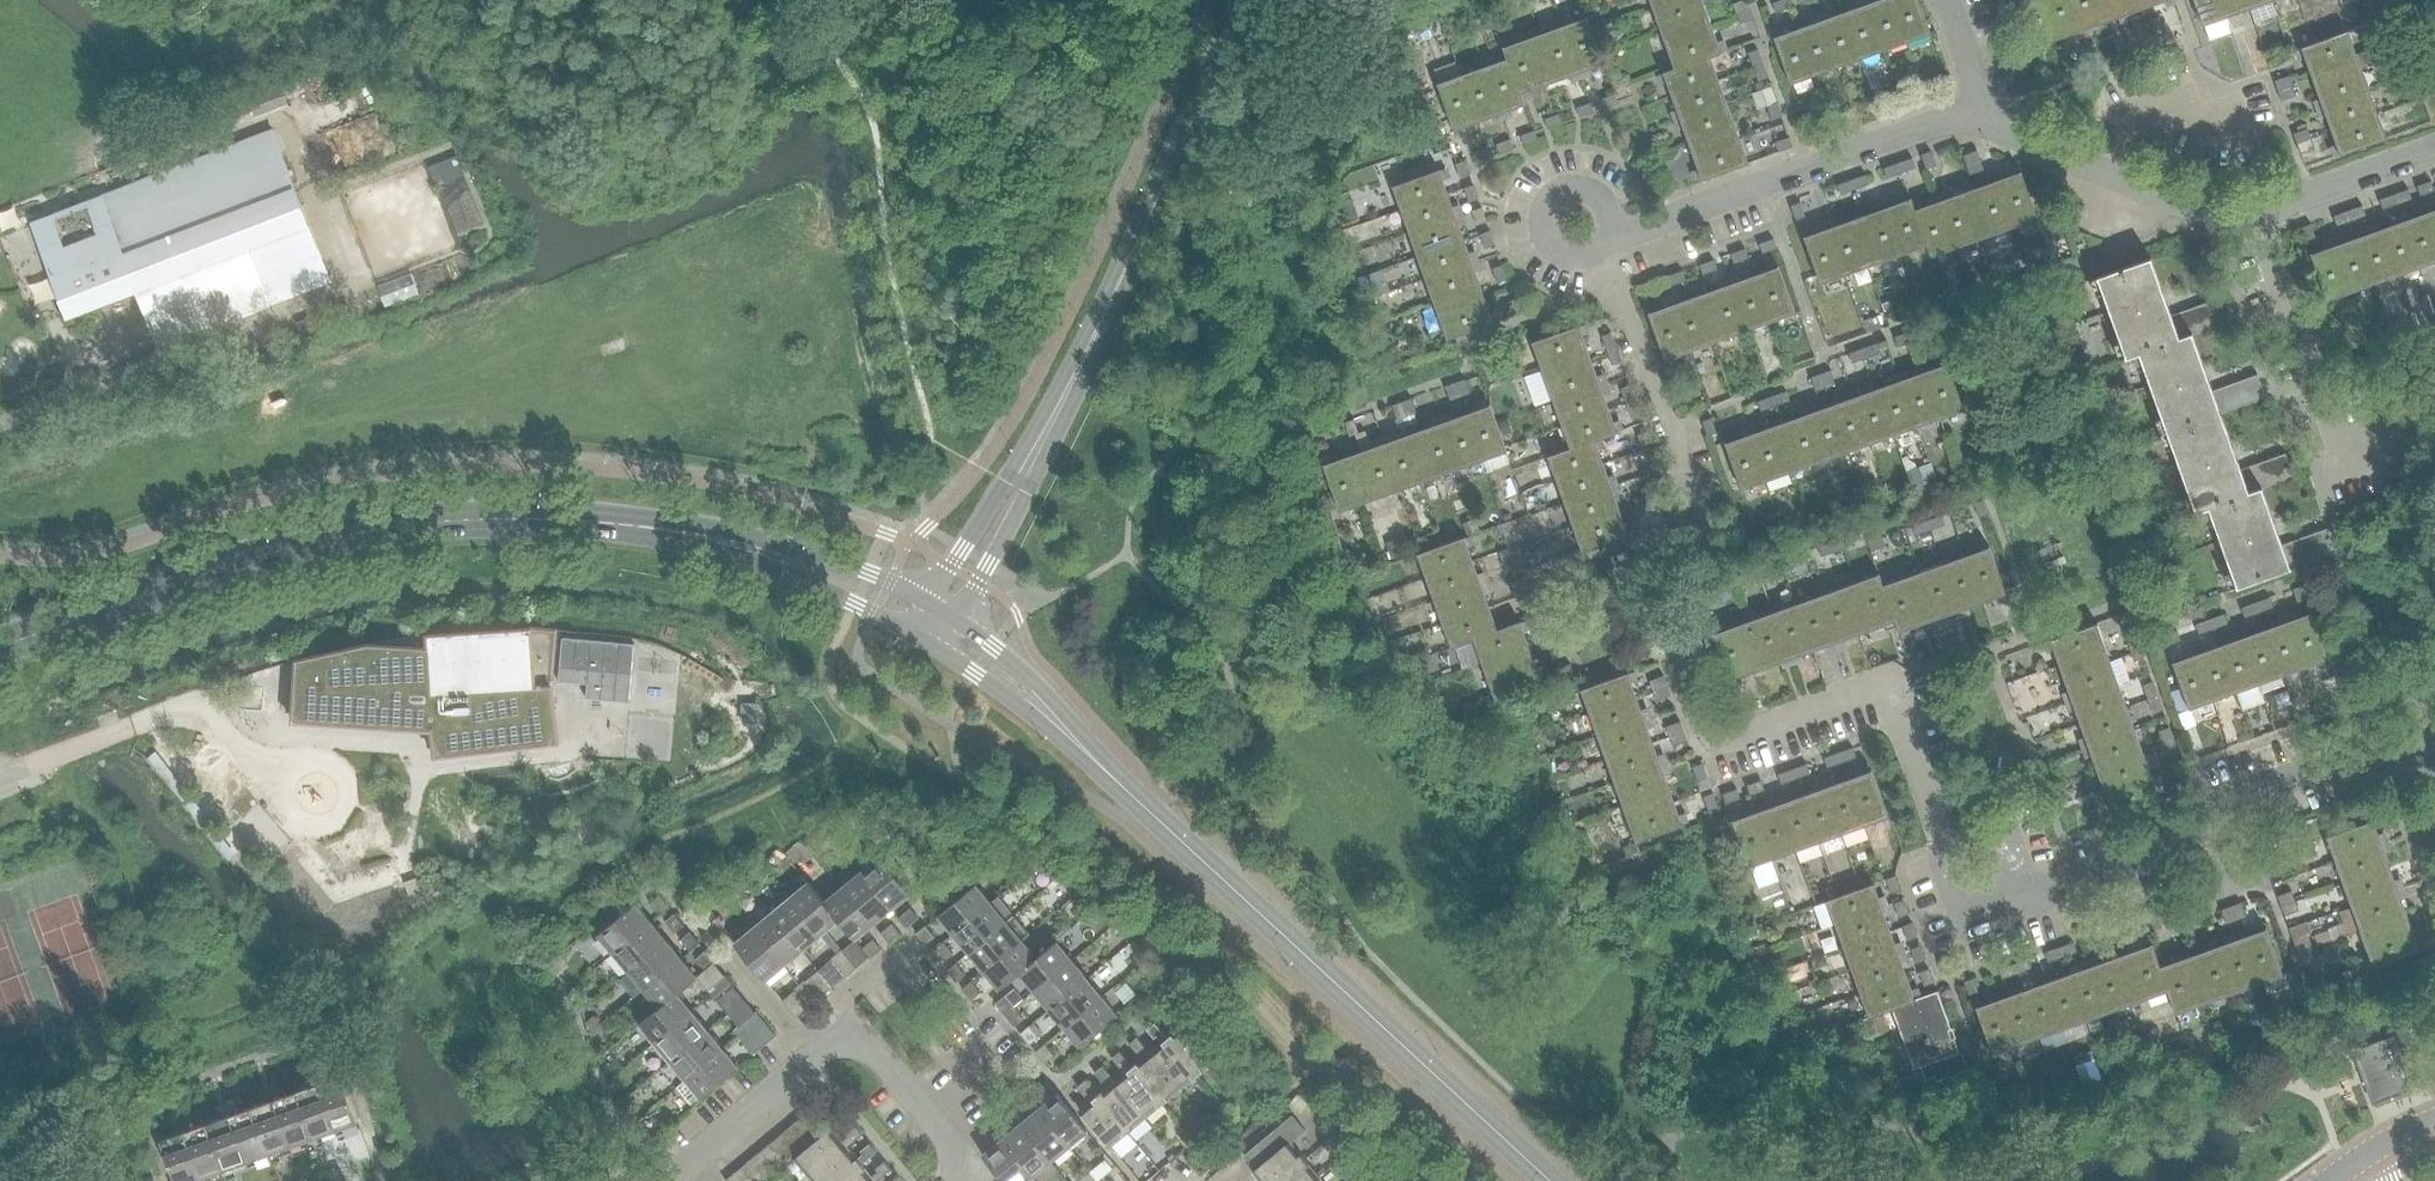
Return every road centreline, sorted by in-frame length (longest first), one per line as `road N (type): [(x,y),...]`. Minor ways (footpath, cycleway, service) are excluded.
road 1 (residential): [(2427,733),(2363,740),(2252,774),(2211,812),(1961,930),(1940,865),(1946,831),(1896,721),(1865,698),(1716,759),(1690,698),(1654,555),(1679,517),(1687,486),(1599,258)]
road 2 (secondary): [(0,645),(263,555),(382,527),(566,518),(740,545)]
road 3 (secondary): [(1550,1180),(1083,751)]
road 4 (residential): [(2434,141),(2274,198),(2242,220),(2007,122),(1981,102)]
road 5 (tertiary): [(1040,441),(1245,0)]
road 6 (residential): [(956,1180),(950,1153),(851,1035),(658,1180)]
road 7 (residential): [(1981,102),(1658,223),(1618,229)]
road 8 (secondary): [(740,545),(926,643)]
road 9 (residential): [(1618,229),(1613,204),(1593,187),(1567,187),(1547,203),(1540,228),(1551,251),(1574,263),(1599,258)]
road 10 (secondary): [(929,603),(850,566),(740,545)]
road 11 (tertiary): [(958,620),(1025,496),(1040,441)]
road 12 (tertiary): [(1040,441),(1004,481),(929,603)]
road 13 (secondary): [(926,643),(1083,751)]
road 14 (secondary): [(1083,751),(1035,682),(958,620)]

